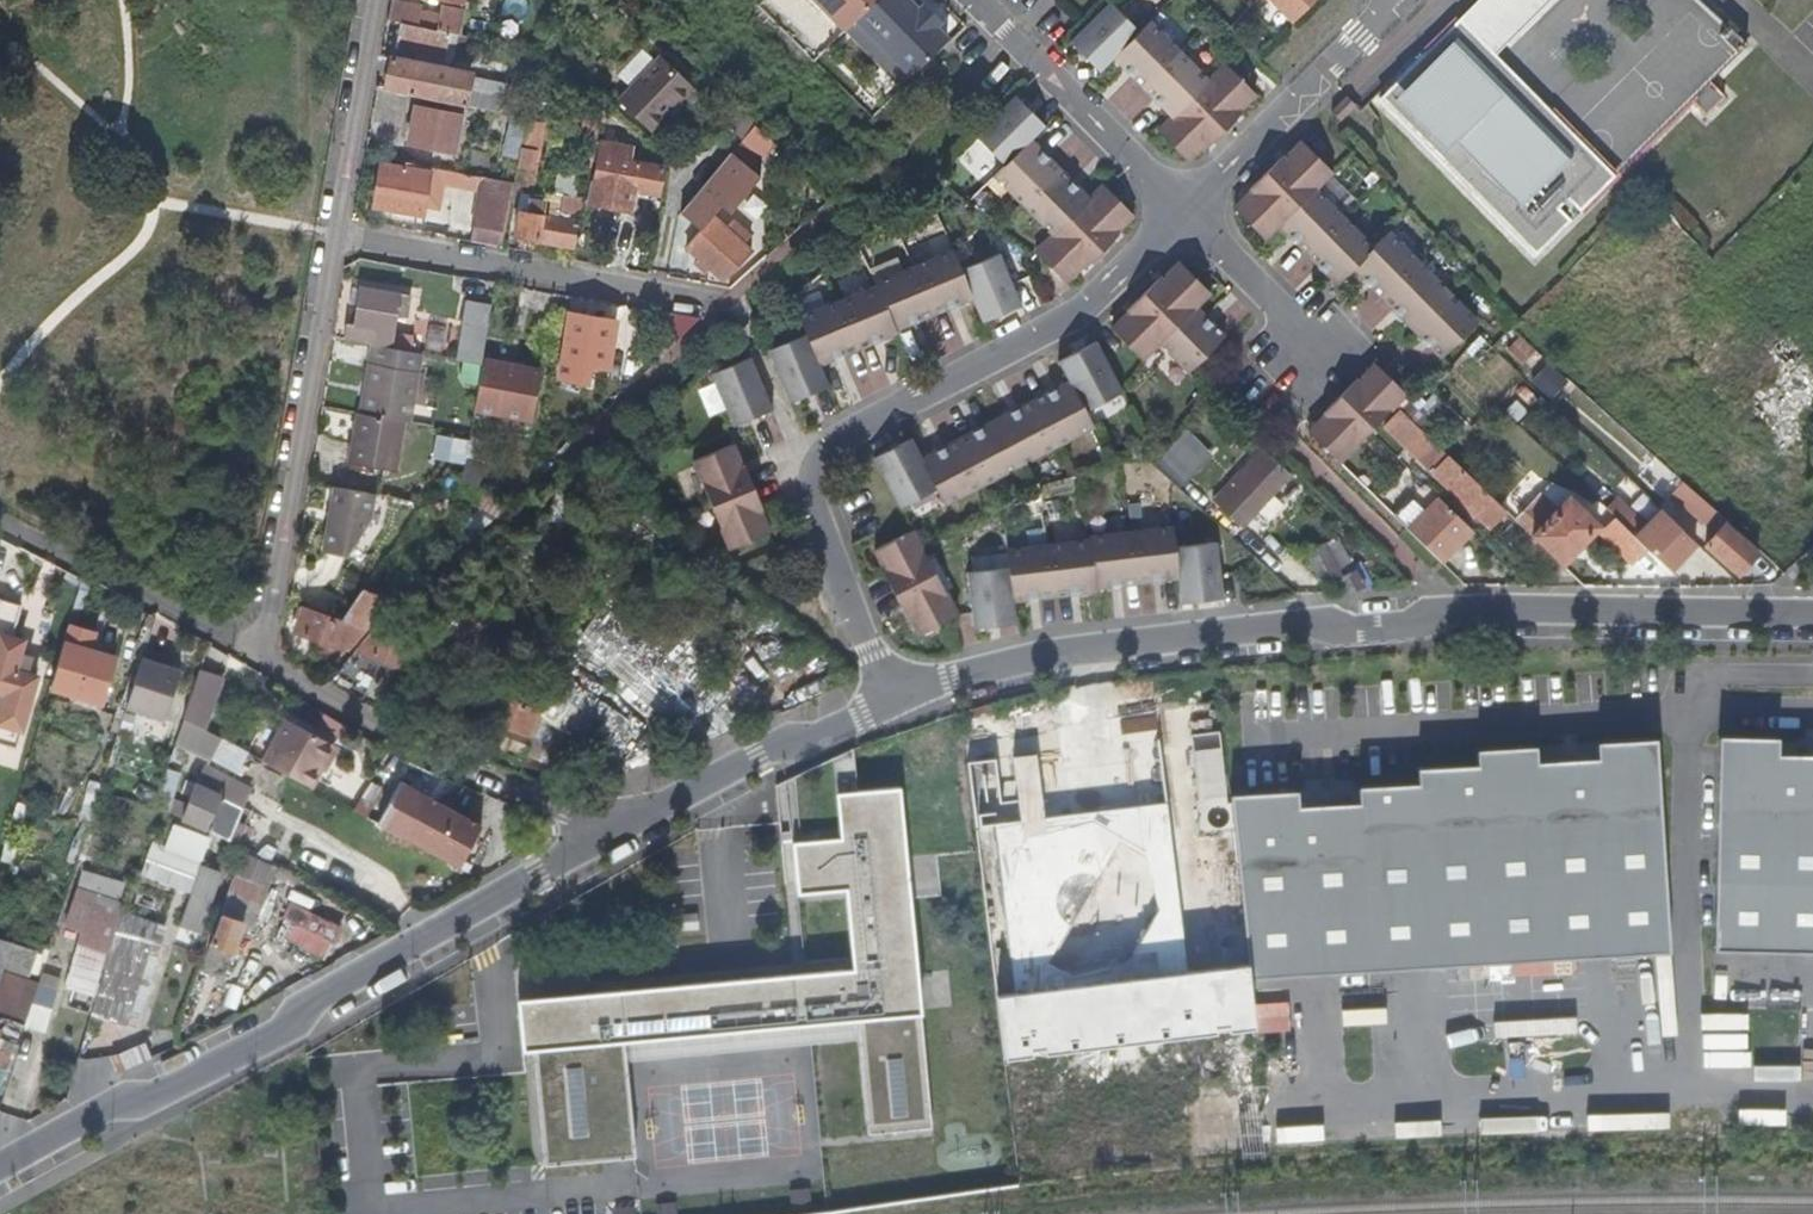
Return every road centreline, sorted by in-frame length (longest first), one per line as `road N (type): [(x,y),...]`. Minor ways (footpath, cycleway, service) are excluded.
road 1 (residential): [(379,0),(265,656),(388,735),(615,831)]
road 2 (residential): [(894,701),(1060,650),(1292,621),(1340,631),(1413,625),(1435,611),(1812,612)]
road 3 (residential): [(894,701),(816,501),(816,460),(842,437),(1065,319),(1186,209)]
road 4 (residential): [(0,1164),(108,1104),(147,1100),(271,1034),(308,1000),(615,831)]
road 5 (residential): [(615,831),(894,701)]
road 6 (residential): [(974,0),(1186,209)]
road 7 (residential): [(1186,209),(1379,24),(1386,0)]
road 8 (residential): [(1332,362),(1186,209)]

